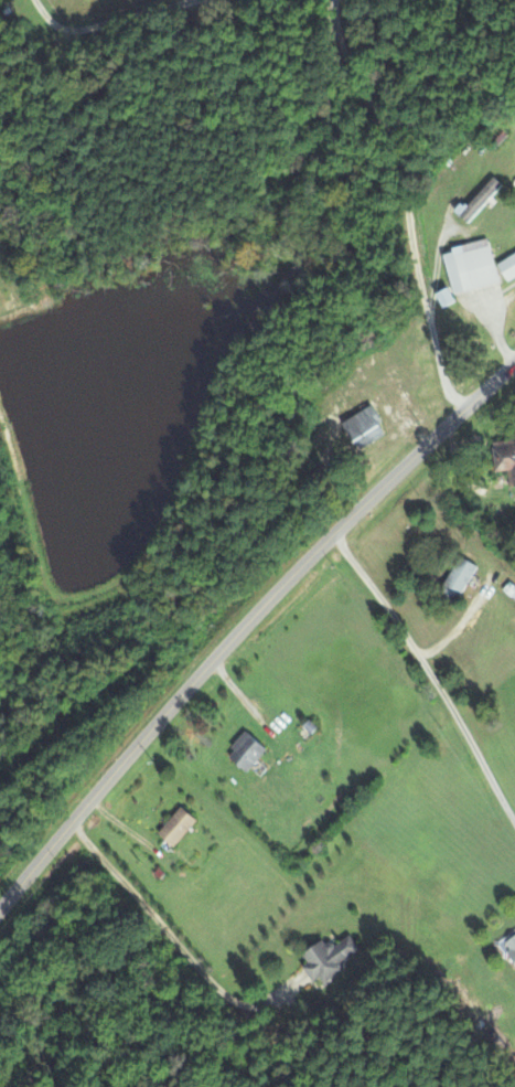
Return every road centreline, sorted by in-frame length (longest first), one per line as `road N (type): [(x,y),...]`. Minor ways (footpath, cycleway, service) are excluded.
road 1 (residential): [(0,911),(240,631),(514,363)]

